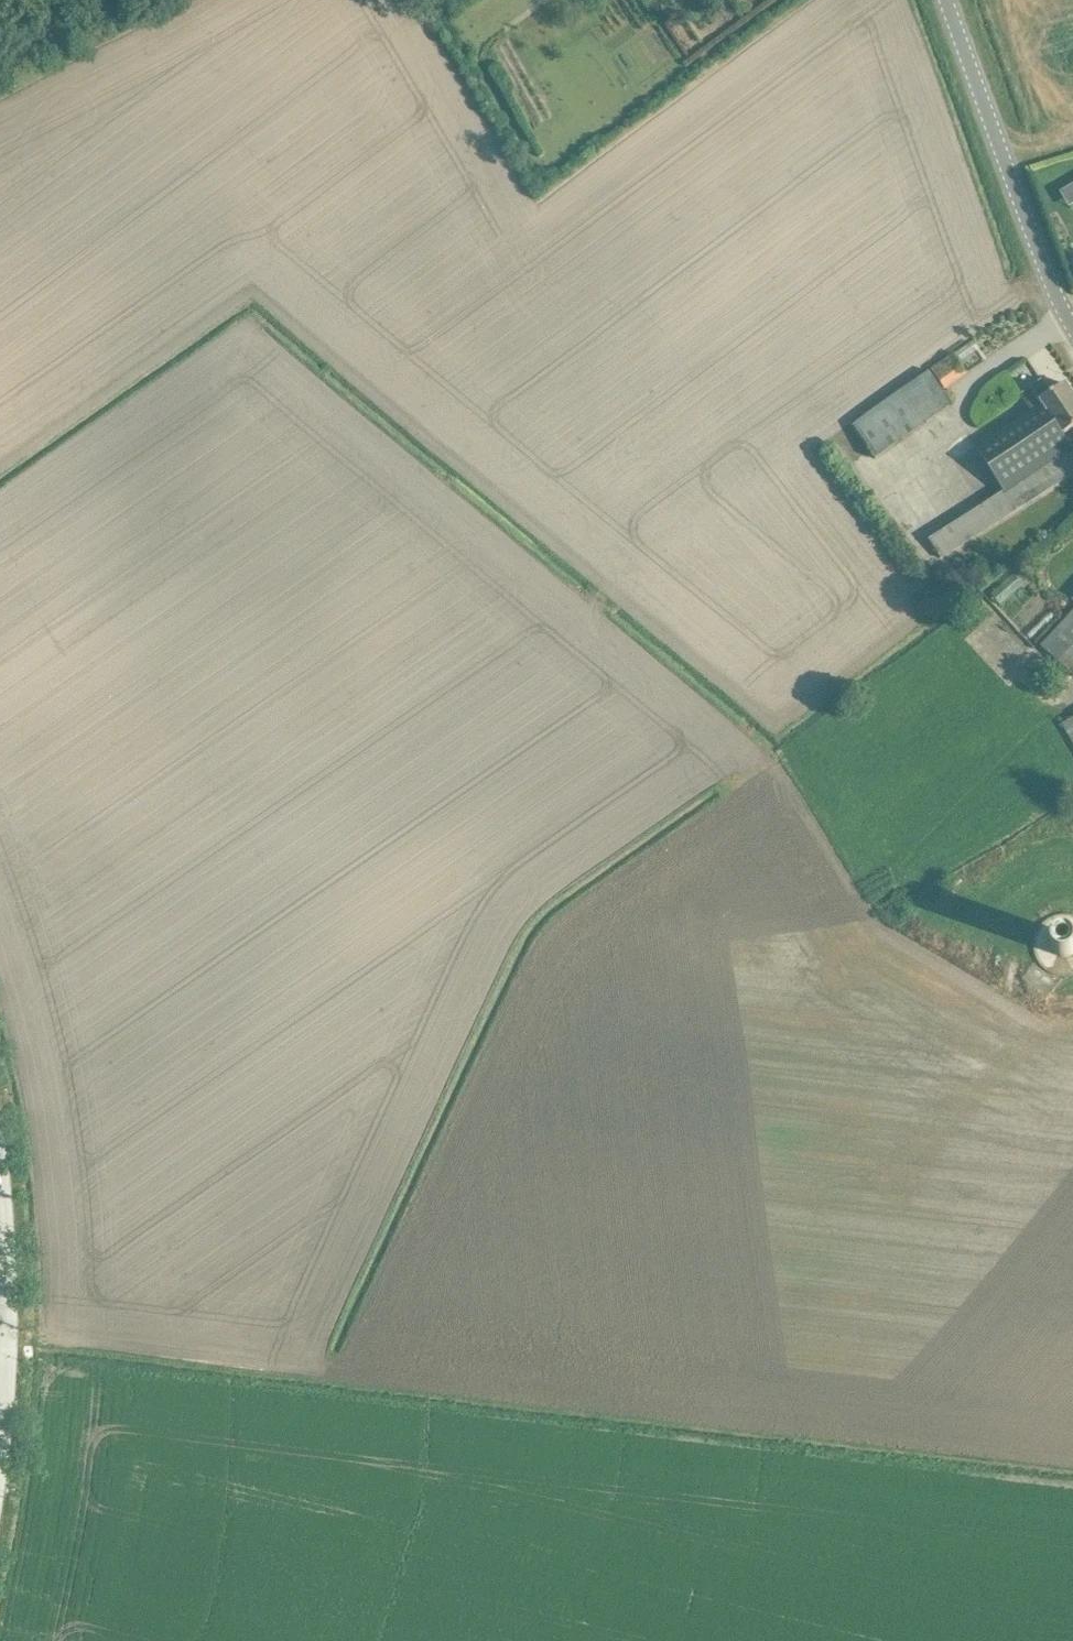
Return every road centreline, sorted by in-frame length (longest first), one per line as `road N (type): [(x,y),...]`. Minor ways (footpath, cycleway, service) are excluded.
road 1 (unclassified): [(1072,332),(1056,305),(946,0)]

